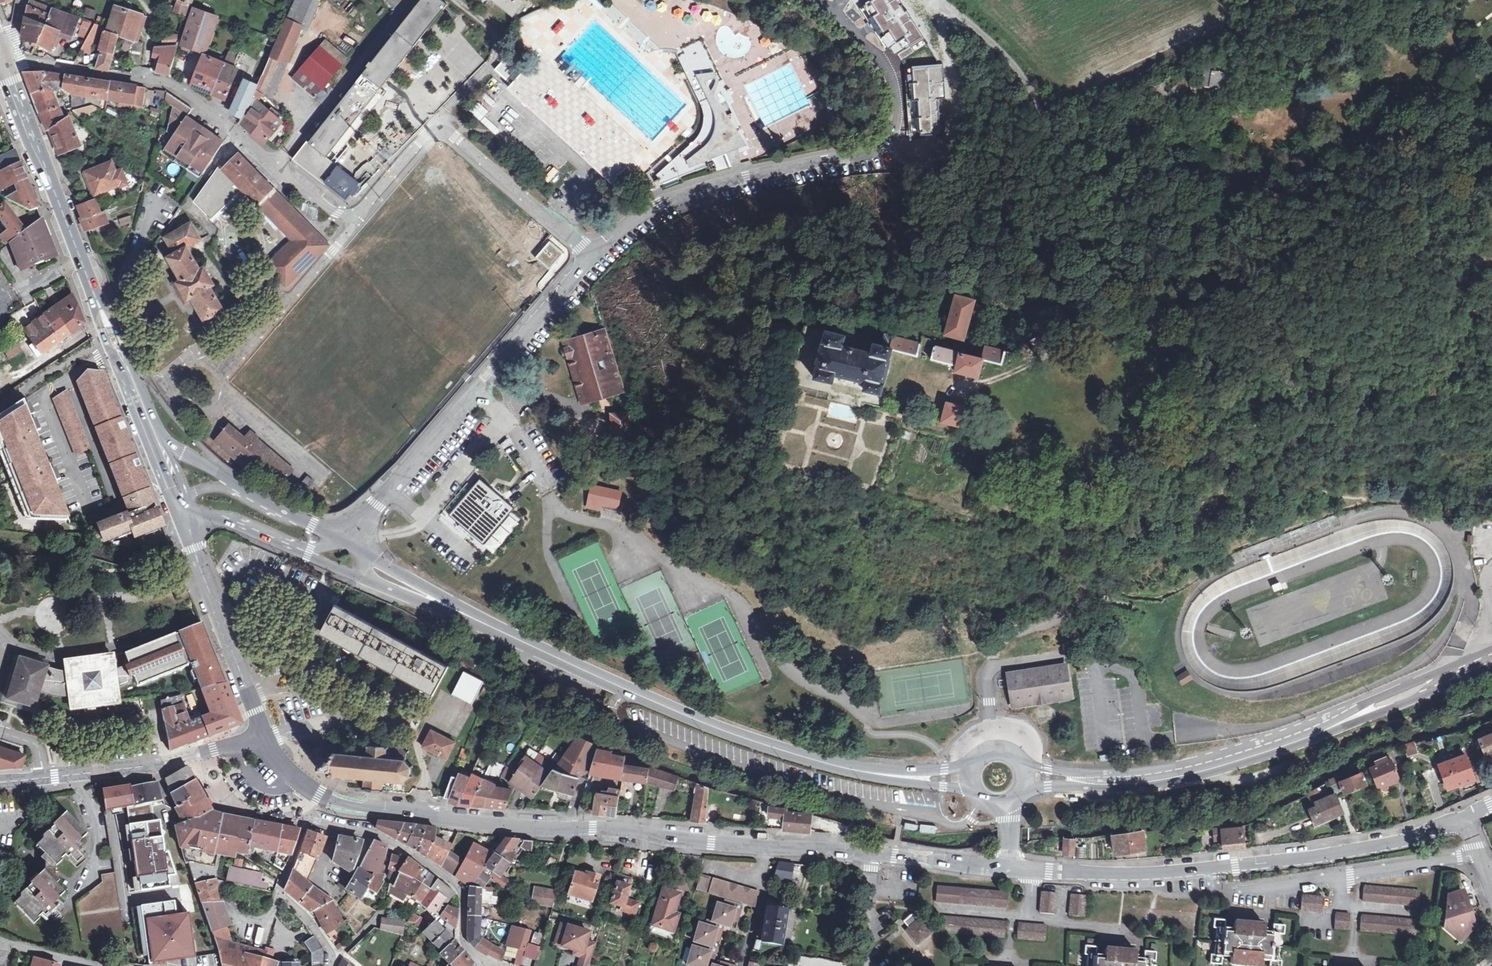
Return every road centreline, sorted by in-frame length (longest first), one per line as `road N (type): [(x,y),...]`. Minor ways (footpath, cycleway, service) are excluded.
road 1 (residential): [(0,49),(194,97),(354,221),(426,137),(446,132),(593,256)]
road 2 (unclassified): [(948,1),(1007,56),(1068,137),(1157,170),(1235,182),(1291,173),(1406,135),(1491,125)]
road 3 (tertiary): [(322,797),(503,825),(595,826),(871,855)]
road 4 (residential): [(1012,870),(1207,872),(1457,825)]
road 5 (secondary): [(478,621),(732,735),(859,771)]
road 6 (unclassified): [(593,256),(380,500),(360,544)]
road 7 (secondary): [(0,52),(124,366)]
road 8 (unclassified): [(883,151),(685,192),(645,209),(593,256)]
road 9 (tertiary): [(0,782),(156,765),(264,736)]
road 10 (residential): [(1476,855),(1289,889),(1224,889)]
road 11 (secondary): [(1103,782),(1208,766),(1348,717)]
road 12 (residential): [(309,817),(399,845),(462,888),(465,944),(483,962)]
road 13 (tertiary): [(195,549),(264,736)]
road 14 (residential): [(817,0),(888,72),(898,118),(883,151)]
road 15 (residential): [(309,817),(280,890),(310,918),(336,957),(333,965)]
road 16 (secondary): [(1491,649),(1348,717)]
road 17 (secondary): [(1348,717),(1378,714),(1491,667)]
road 18 (secondary): [(124,366),(176,503)]
road 19 (tertiary): [(871,855),(1012,870)]
road 20 (secondary): [(478,621),(360,544)]
road 21 (secondary): [(360,544),(238,488)]
road 22 (secondary): [(362,579),(478,621)]

